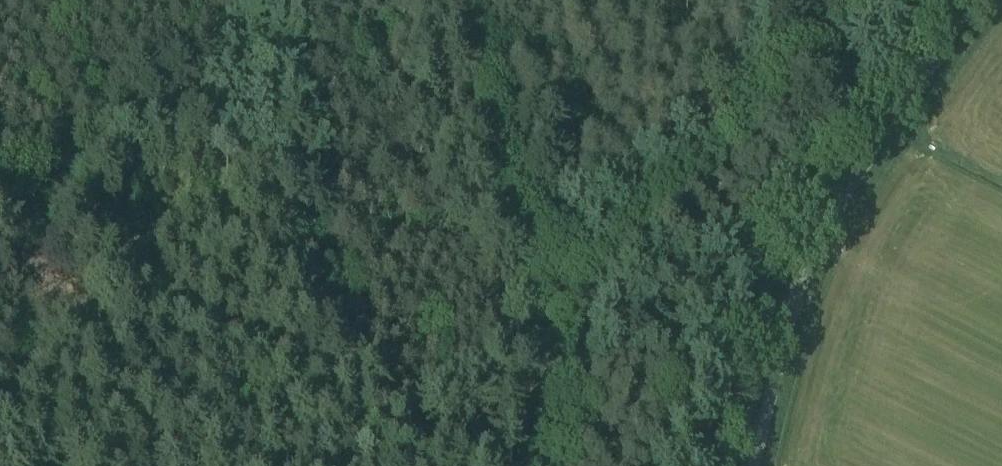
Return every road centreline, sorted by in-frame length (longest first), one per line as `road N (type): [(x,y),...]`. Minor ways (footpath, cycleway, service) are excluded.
road 1 (unclassified): [(758,465),(799,284),(839,204),(976,0)]
road 2 (track): [(490,0),(577,297),(583,372),(564,465)]
road 3 (track): [(0,215),(243,465)]

